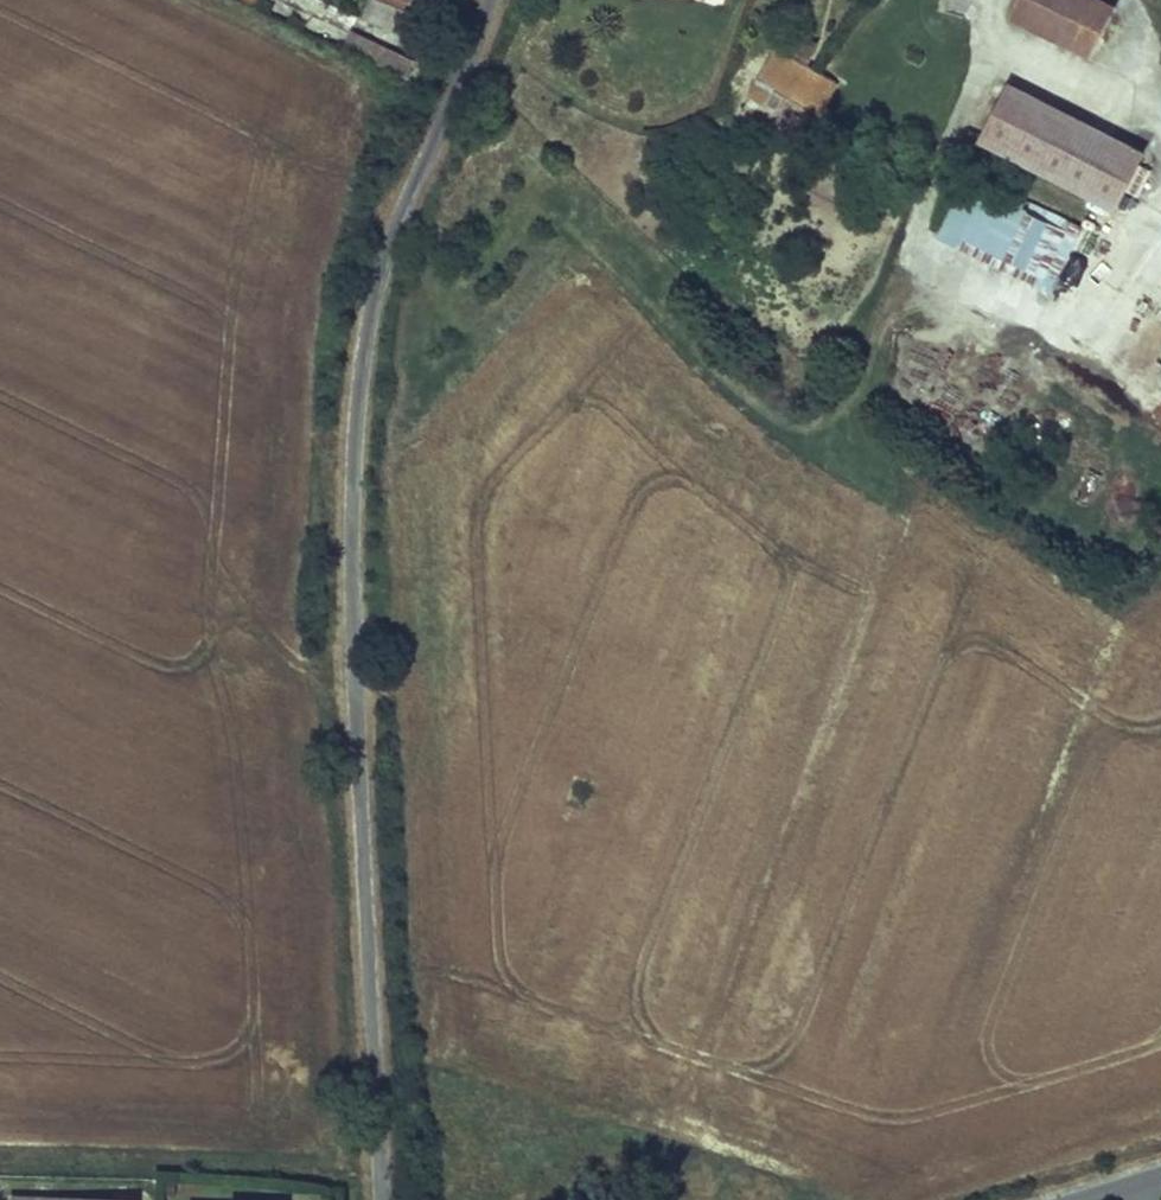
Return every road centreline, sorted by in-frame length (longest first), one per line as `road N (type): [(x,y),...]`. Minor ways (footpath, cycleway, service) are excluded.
road 1 (residential): [(377,1199),(355,578),(377,237),(480,0)]

